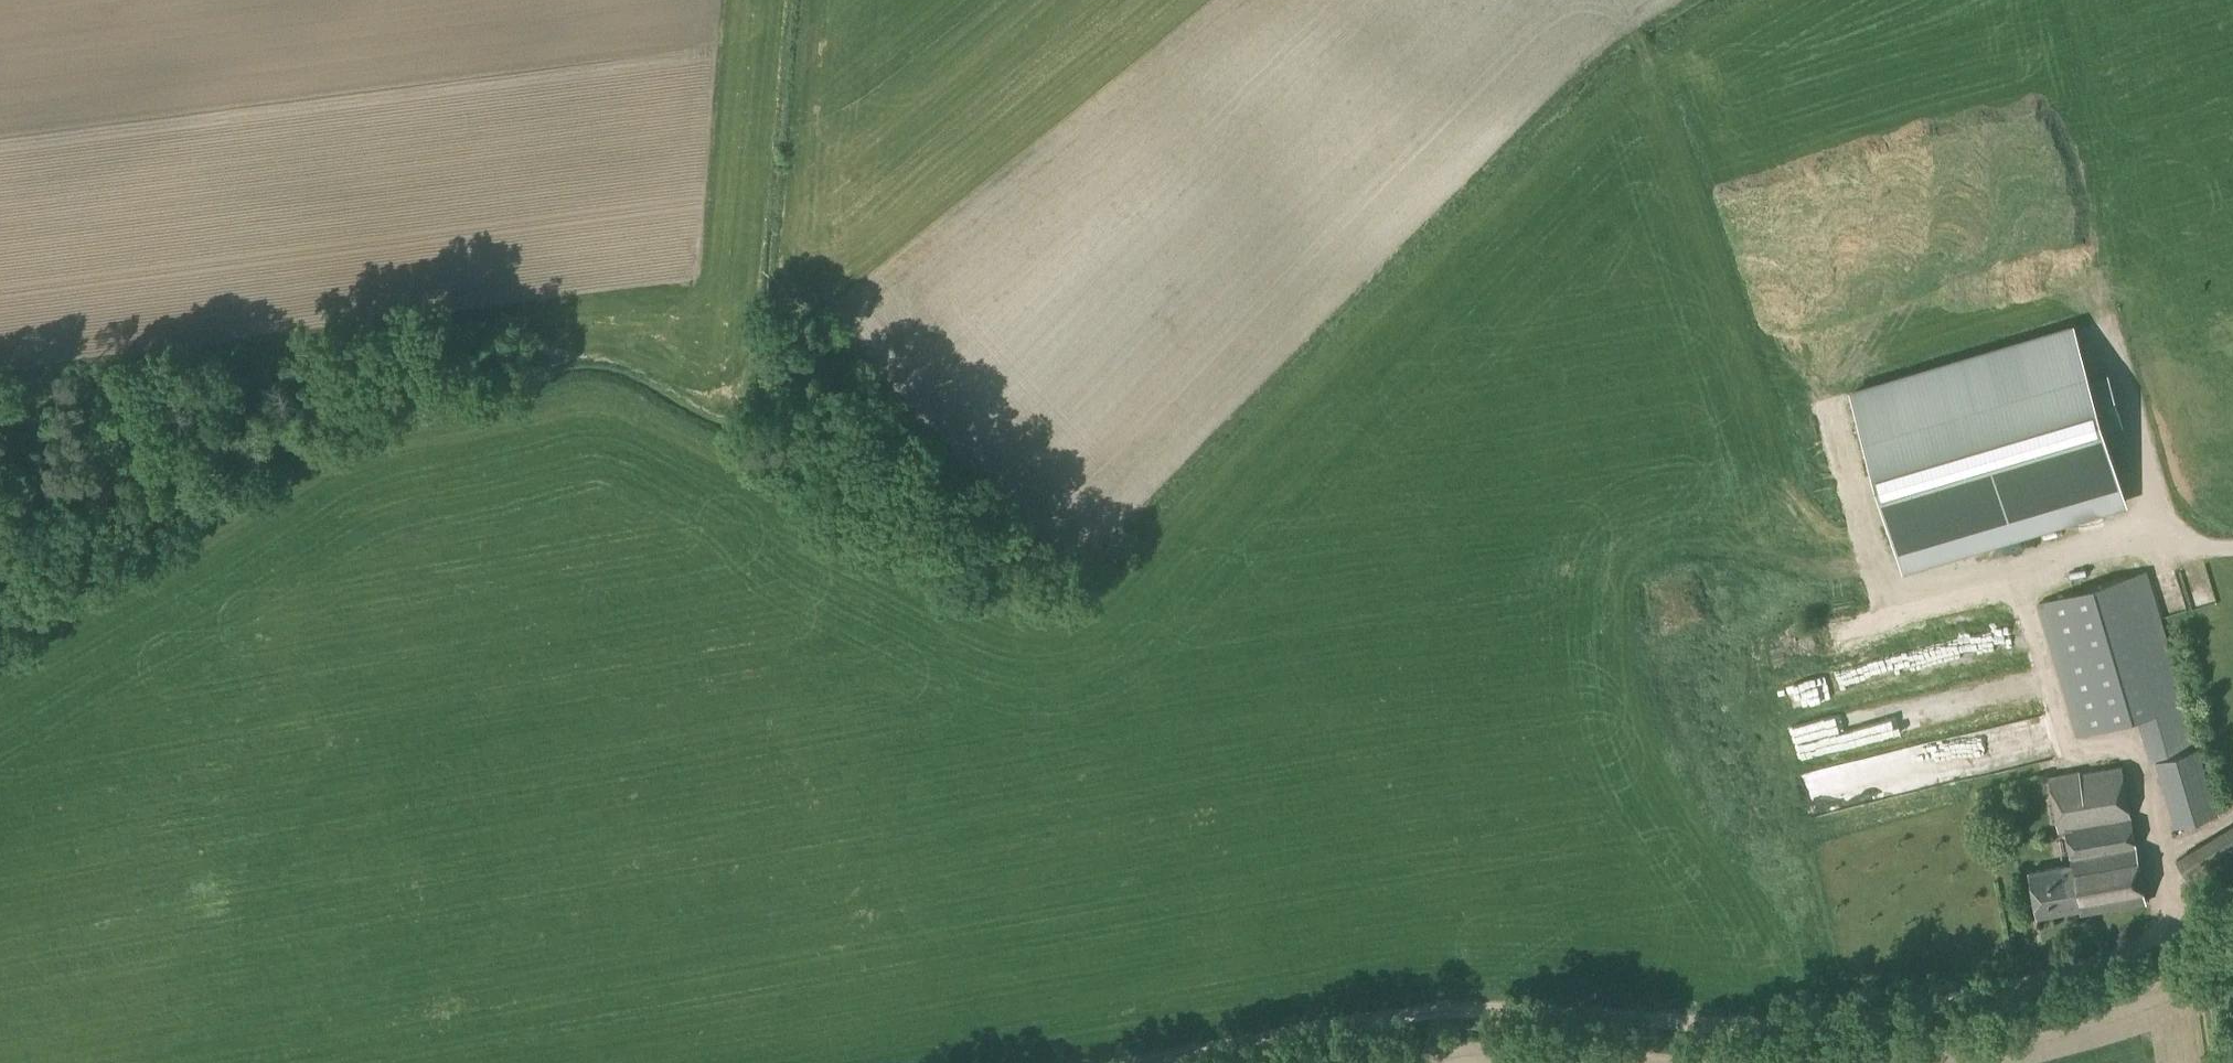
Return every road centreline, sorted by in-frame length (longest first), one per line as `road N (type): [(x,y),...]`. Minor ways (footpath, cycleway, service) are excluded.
road 1 (track): [(1159,1062),(1457,1013),(1808,1027)]
road 2 (unclassified): [(1808,1027),(2038,981),(2194,925),(2232,901)]
road 3 (track): [(2215,1062),(2194,925)]

